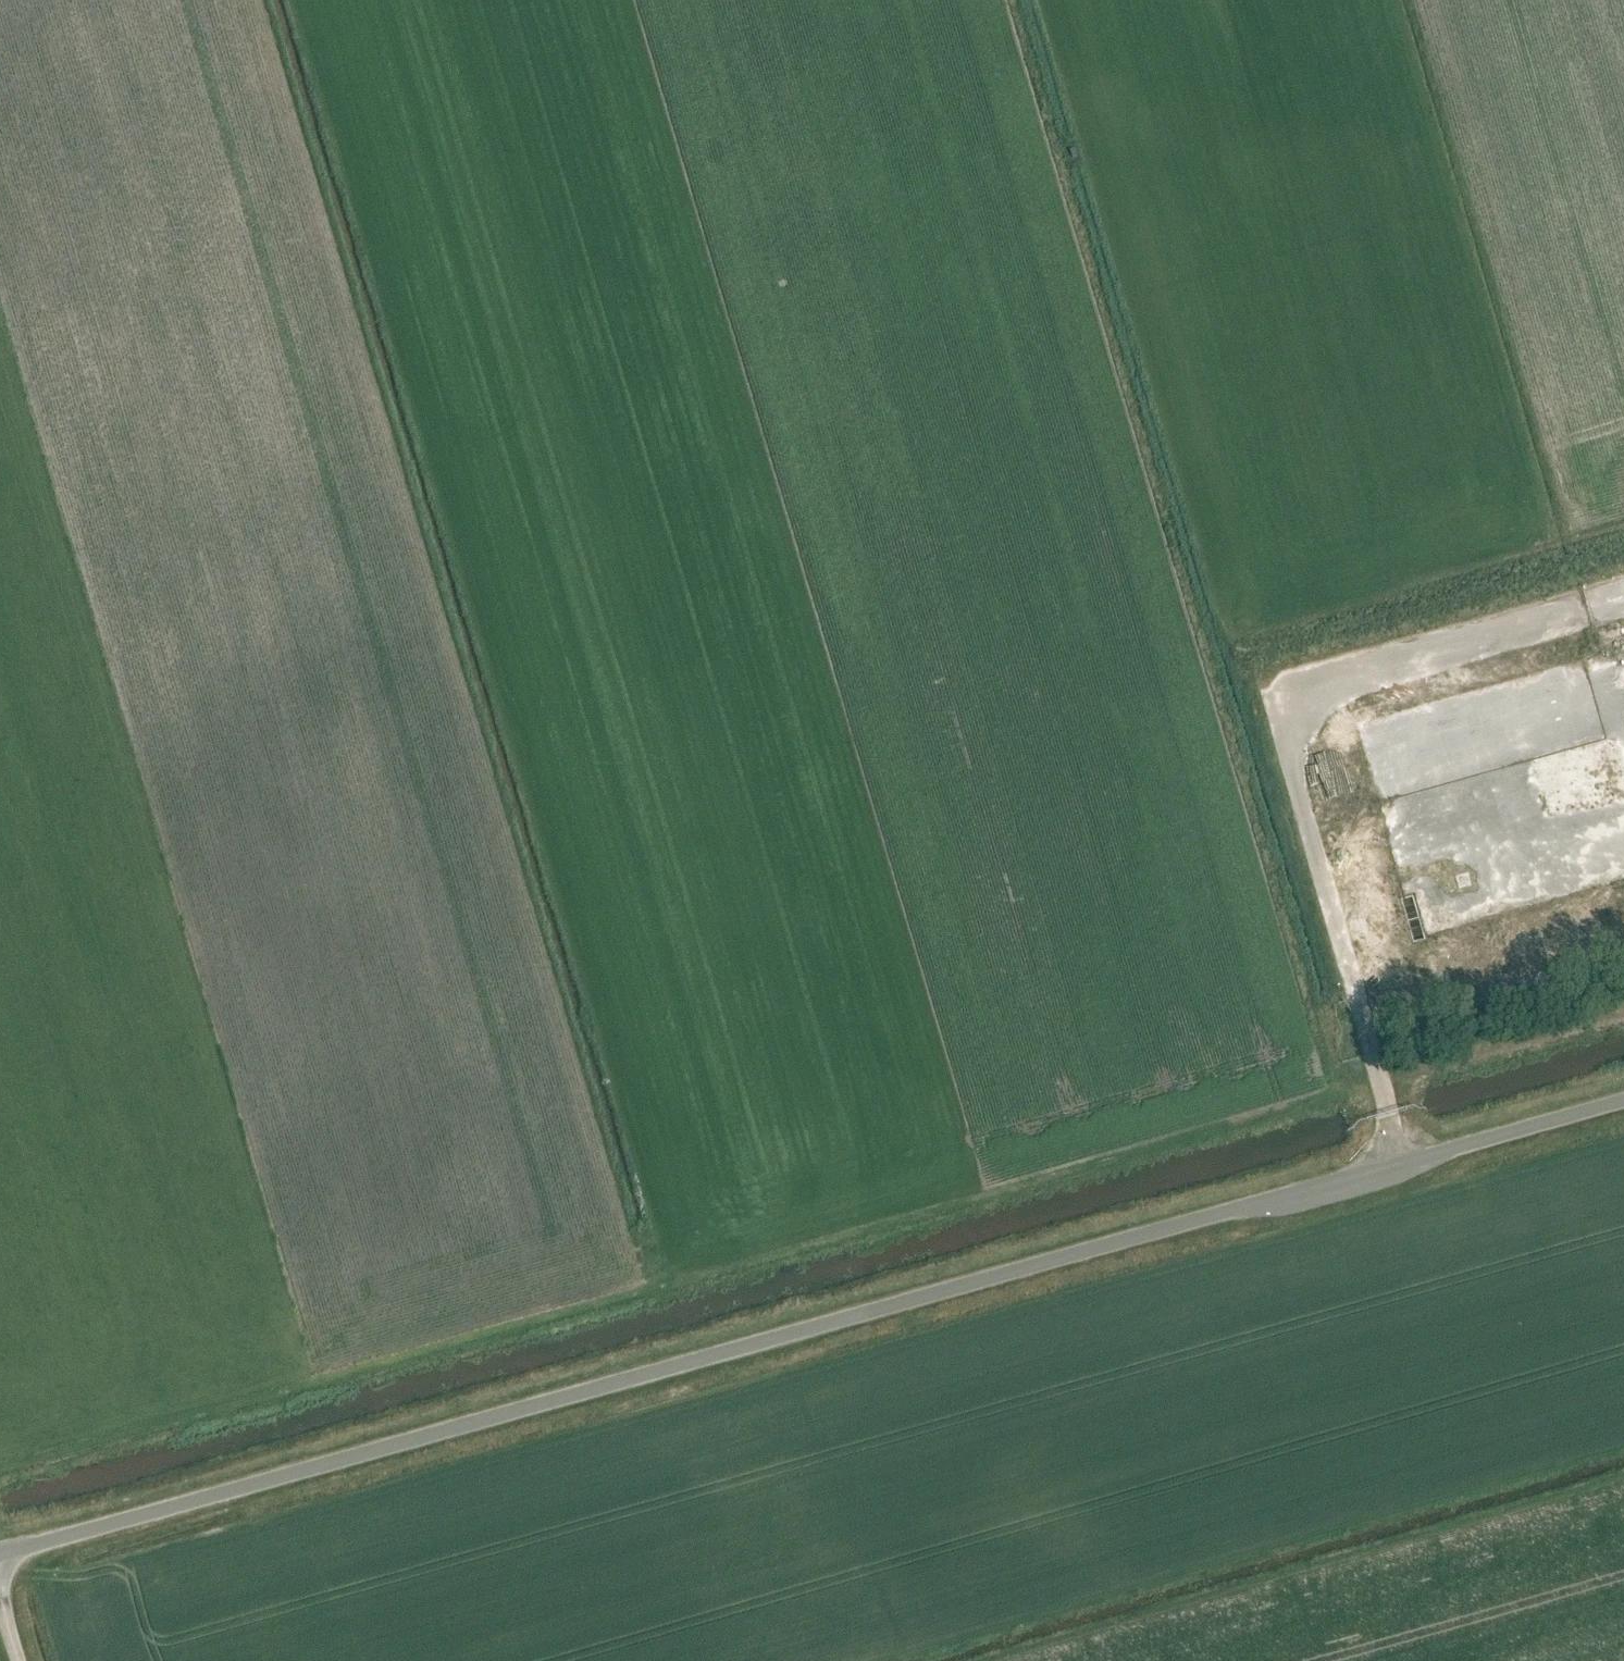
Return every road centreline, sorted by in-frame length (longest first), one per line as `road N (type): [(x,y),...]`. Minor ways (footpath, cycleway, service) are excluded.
road 1 (unclassified): [(0,1555),(1623,1100)]

